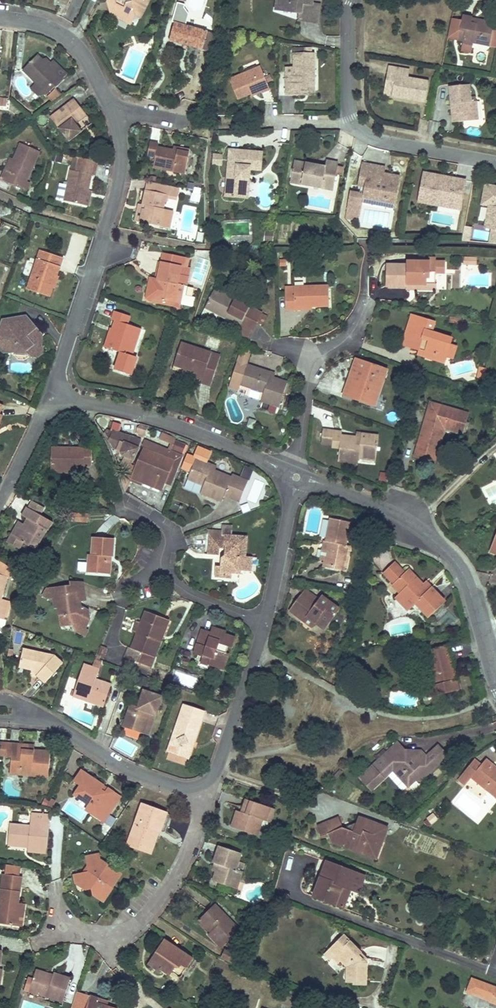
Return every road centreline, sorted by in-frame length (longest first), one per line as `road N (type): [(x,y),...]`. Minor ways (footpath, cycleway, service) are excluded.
road 1 (residential): [(53,723),(117,764),(205,795),(270,600),(297,476)]
road 2 (residential): [(495,688),(466,568),(415,513),(297,476)]
road 3 (residential): [(354,0),(351,112),(358,125),(388,140),(495,159)]
road 4 (residential): [(297,476),(135,412),(57,398)]
road 5 (residential): [(105,229),(58,373),(57,398)]
road 6 (residential): [(116,112),(77,46),(36,23),(0,18)]
road 7 (residential): [(105,229),(123,164),(116,112)]

